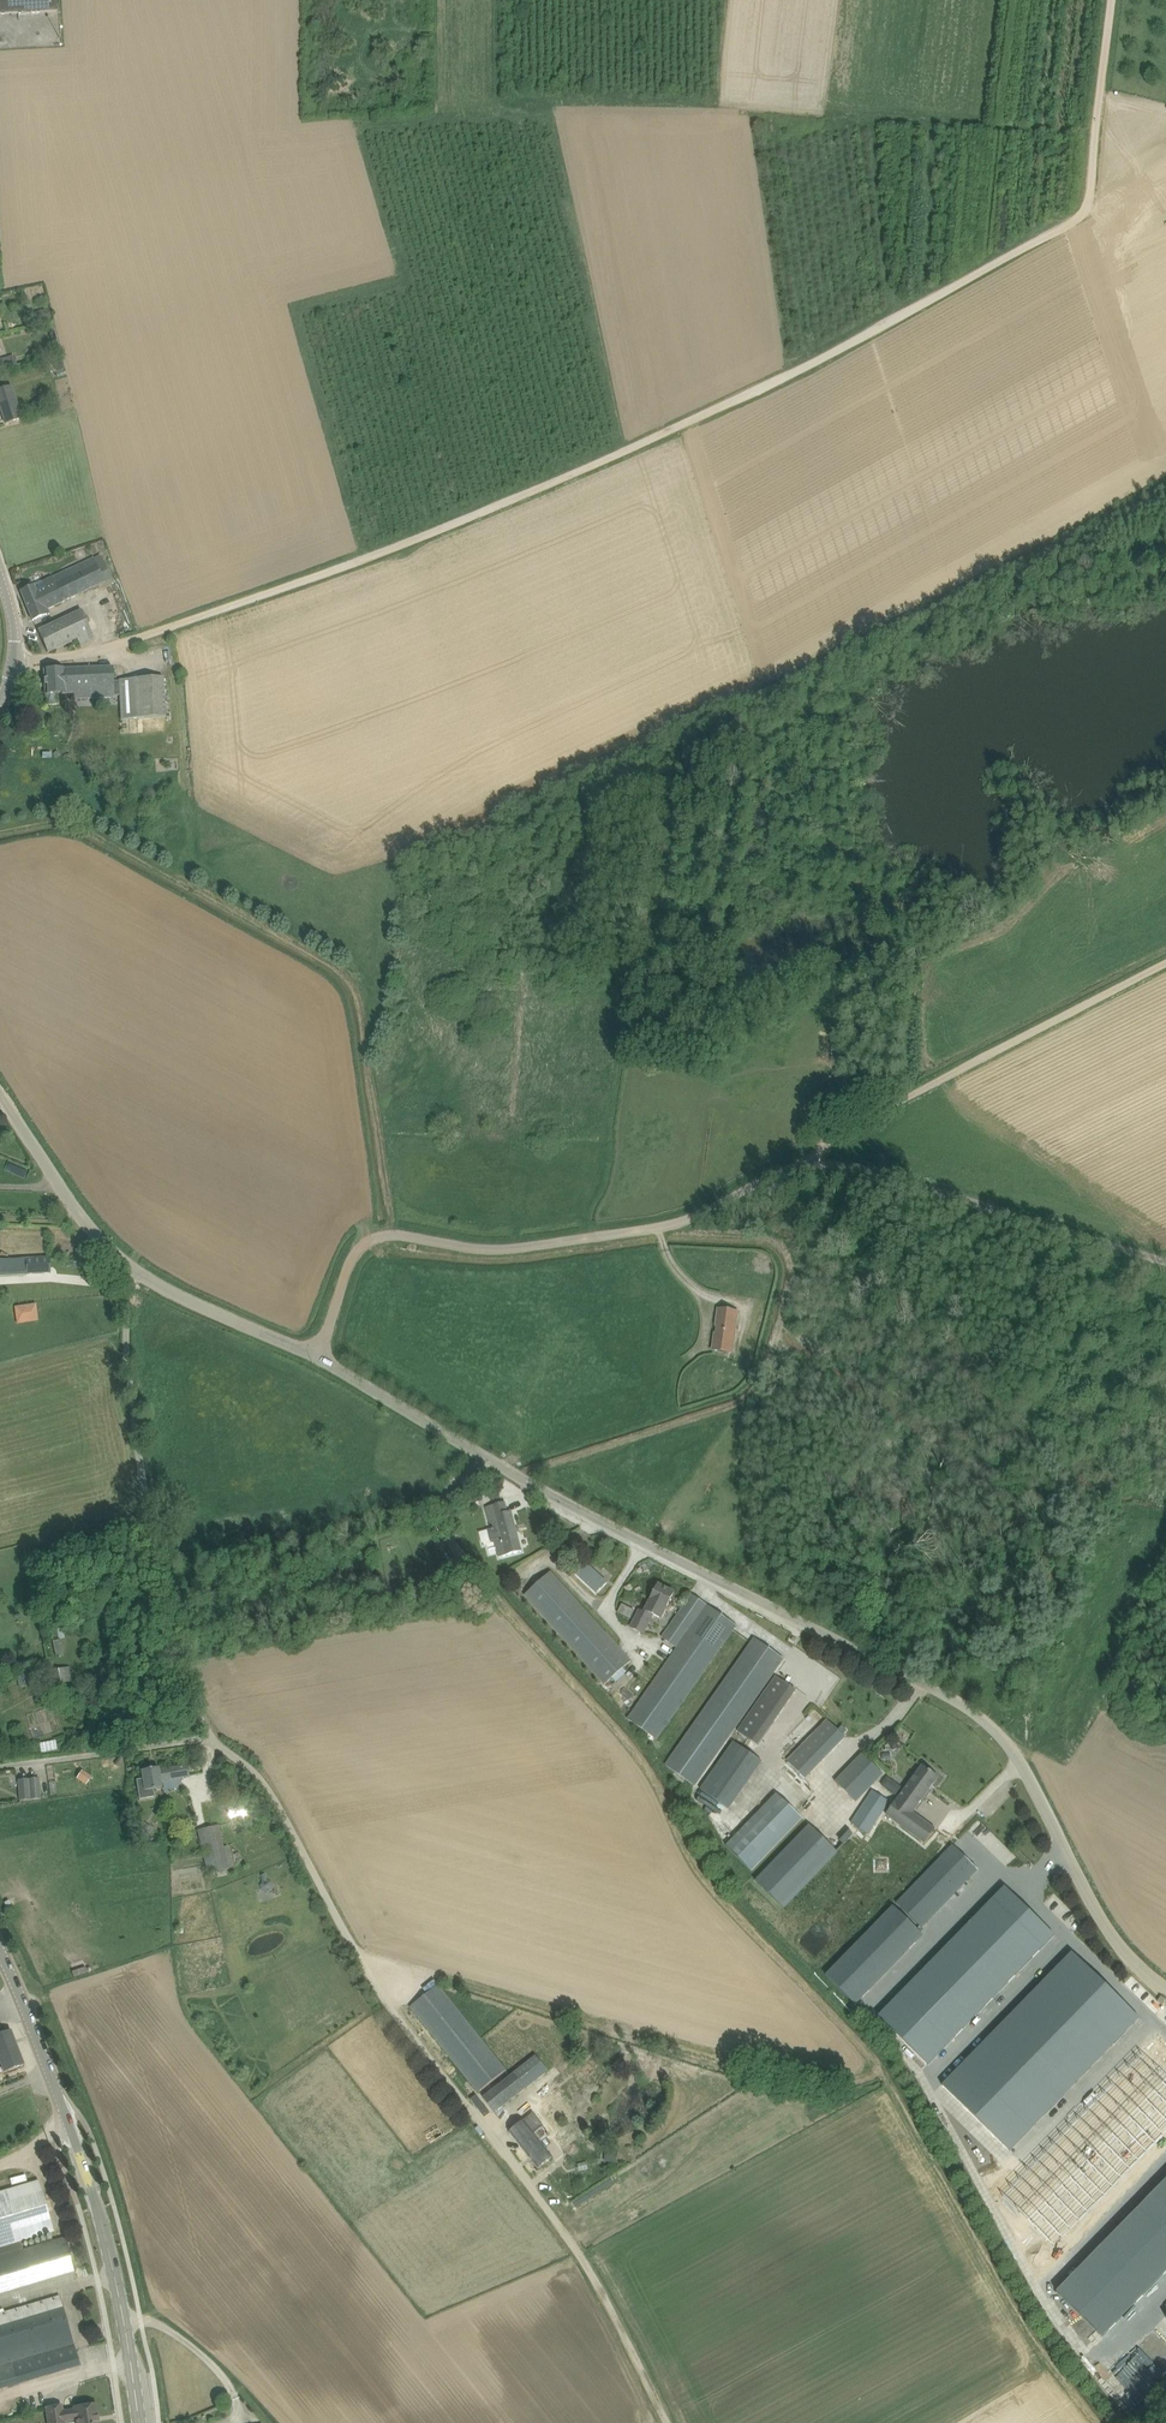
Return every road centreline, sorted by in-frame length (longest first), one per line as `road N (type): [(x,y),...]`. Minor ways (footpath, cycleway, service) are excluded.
road 1 (track): [(13,661),(143,637),(553,491),(709,418),(1165,168)]
road 2 (unclassified): [(1165,1987),(1098,1919),(1015,1752),(986,1720),(507,1469),(317,1358)]
road 3 (unclassified): [(576,2248),(396,2016),(279,1805),(213,1740)]
road 4 (unclassified): [(317,1358),(351,1261),(378,1237),(508,1249),(663,1228),(814,1163)]
road 5 (unclassified): [(213,1740),(171,1651),(133,1402),(125,1328),(130,1266)]
road 6 (track): [(814,1163),(823,1141),(1165,967)]
road 7 (secondary): [(124,2322),(91,2187),(0,1950)]
road 8 (unclassified): [(1165,1264),(843,1164),(814,1163)]
road 9 (unclassified): [(130,1266),(89,1227),(0,1096)]
road 10 (unclassified): [(0,1768),(213,1740)]
road 11 (unclassified): [(317,1358),(130,1266)]
road 12 (track): [(668,2422),(576,2248)]
road 13 (unclassified): [(234,2422),(243,2421),(229,2385),(206,2360),(166,2328),(124,2322)]
road 14 (track): [(390,1235),(368,1064)]
road 15 (unclassified): [(0,701),(13,661),(0,578)]

